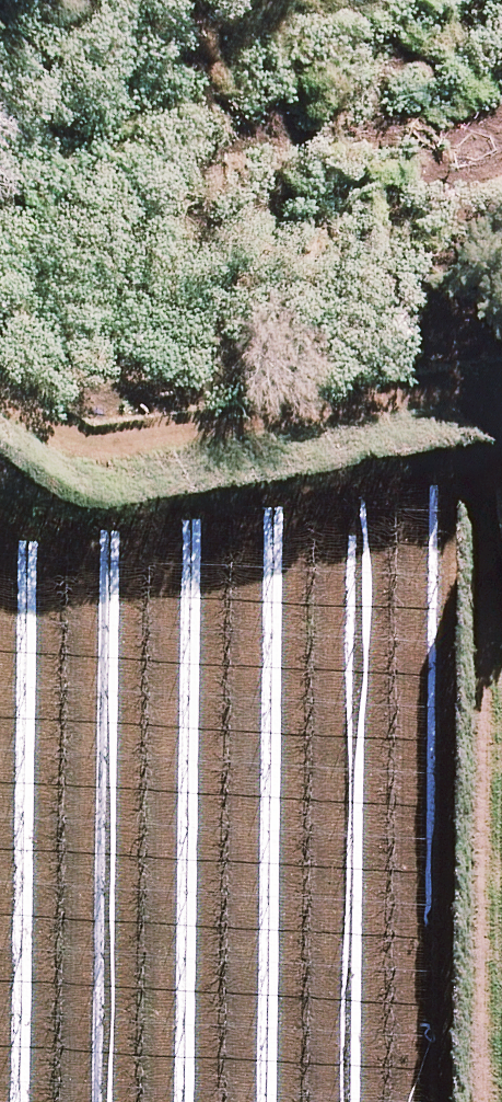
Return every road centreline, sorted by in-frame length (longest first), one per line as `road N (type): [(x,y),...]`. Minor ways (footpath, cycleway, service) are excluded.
road 1 (track): [(0,398),(87,442),(443,387),(475,403),(486,446),(493,640),(488,1101)]
road 2 (track): [(452,1101),(452,483),(416,460),(112,522),(20,506),(0,488)]

